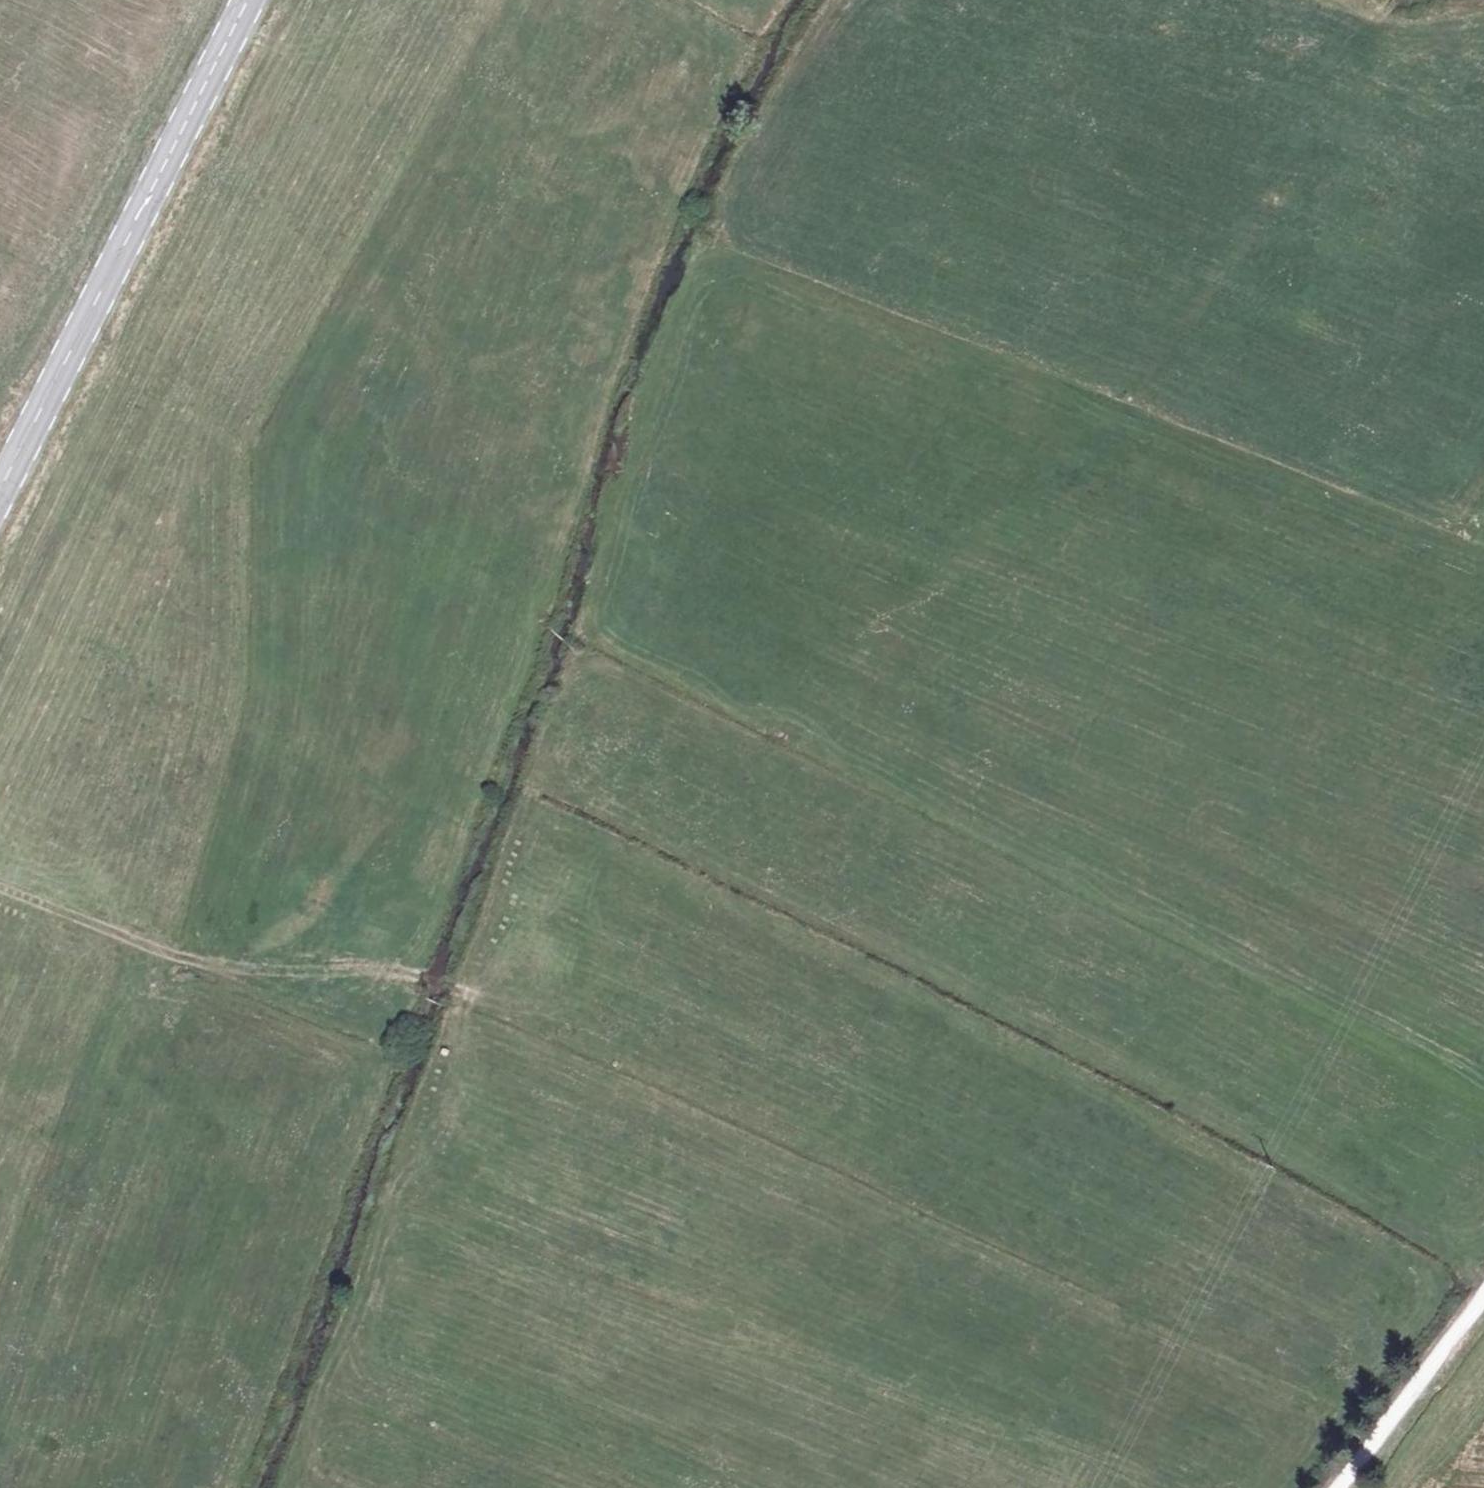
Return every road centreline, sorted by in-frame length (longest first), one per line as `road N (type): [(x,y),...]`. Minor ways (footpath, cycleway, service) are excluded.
road 1 (secondary): [(0,494),(248,0)]
road 2 (track): [(1339,1487),(1483,1297)]

